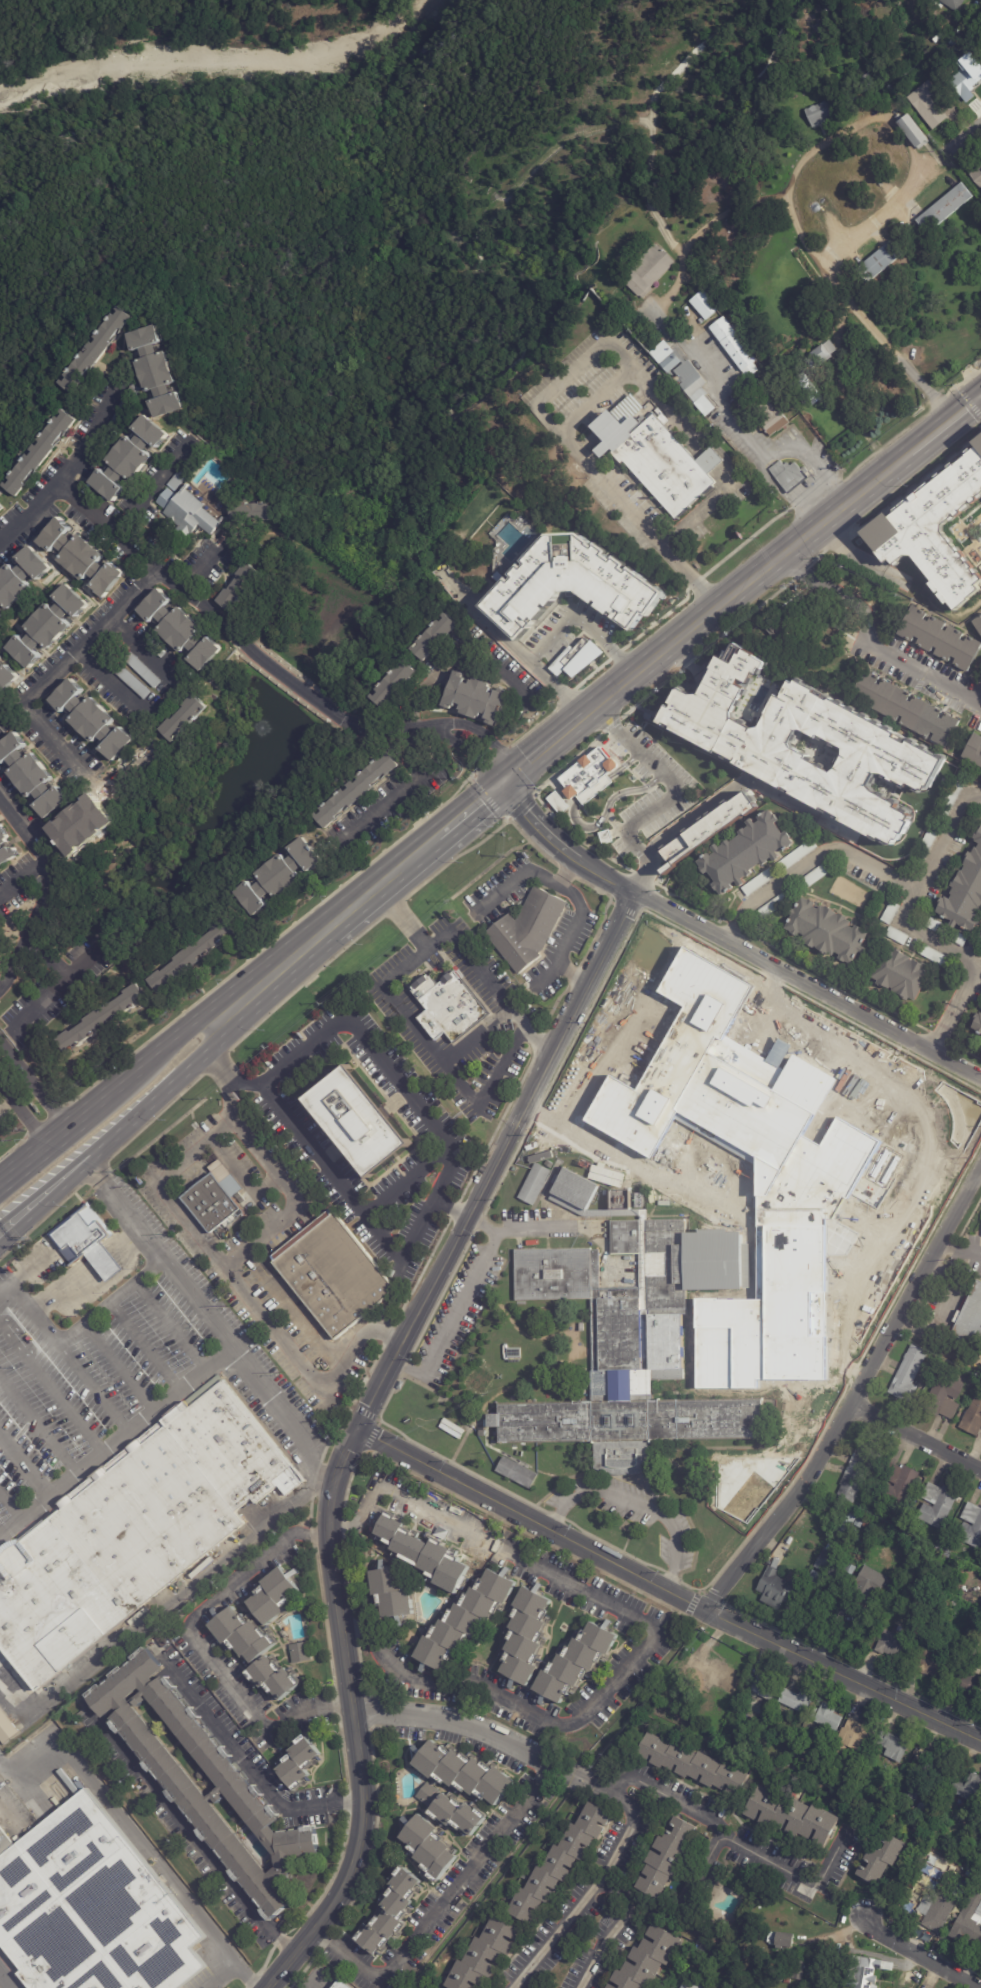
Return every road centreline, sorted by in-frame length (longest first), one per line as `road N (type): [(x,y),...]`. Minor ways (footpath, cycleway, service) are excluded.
road 1 (tertiary): [(265,1987),(332,1903),(359,1830),(326,1529),(334,1476),(635,892)]
road 2 (residential): [(980,1741),(669,1592),(356,1427)]
road 3 (primary): [(503,781),(954,421)]
road 4 (residential): [(980,1162),(822,1454),(703,1609)]
road 5 (residential): [(980,1079),(635,892)]
road 6 (primary): [(430,843),(227,1016)]
road 7 (primary): [(92,1157),(210,1054),(223,1040),(227,1016)]
road 8 (primary): [(227,1016),(204,1018),(81,1127)]
road 9 (tertiary): [(635,892),(568,852),(503,781)]
road 10 (residential): [(980,1469),(850,1403)]
road 11 (residential): [(980,1987),(864,1915)]
road 12 (secondary): [(0,1244),(92,1157)]

